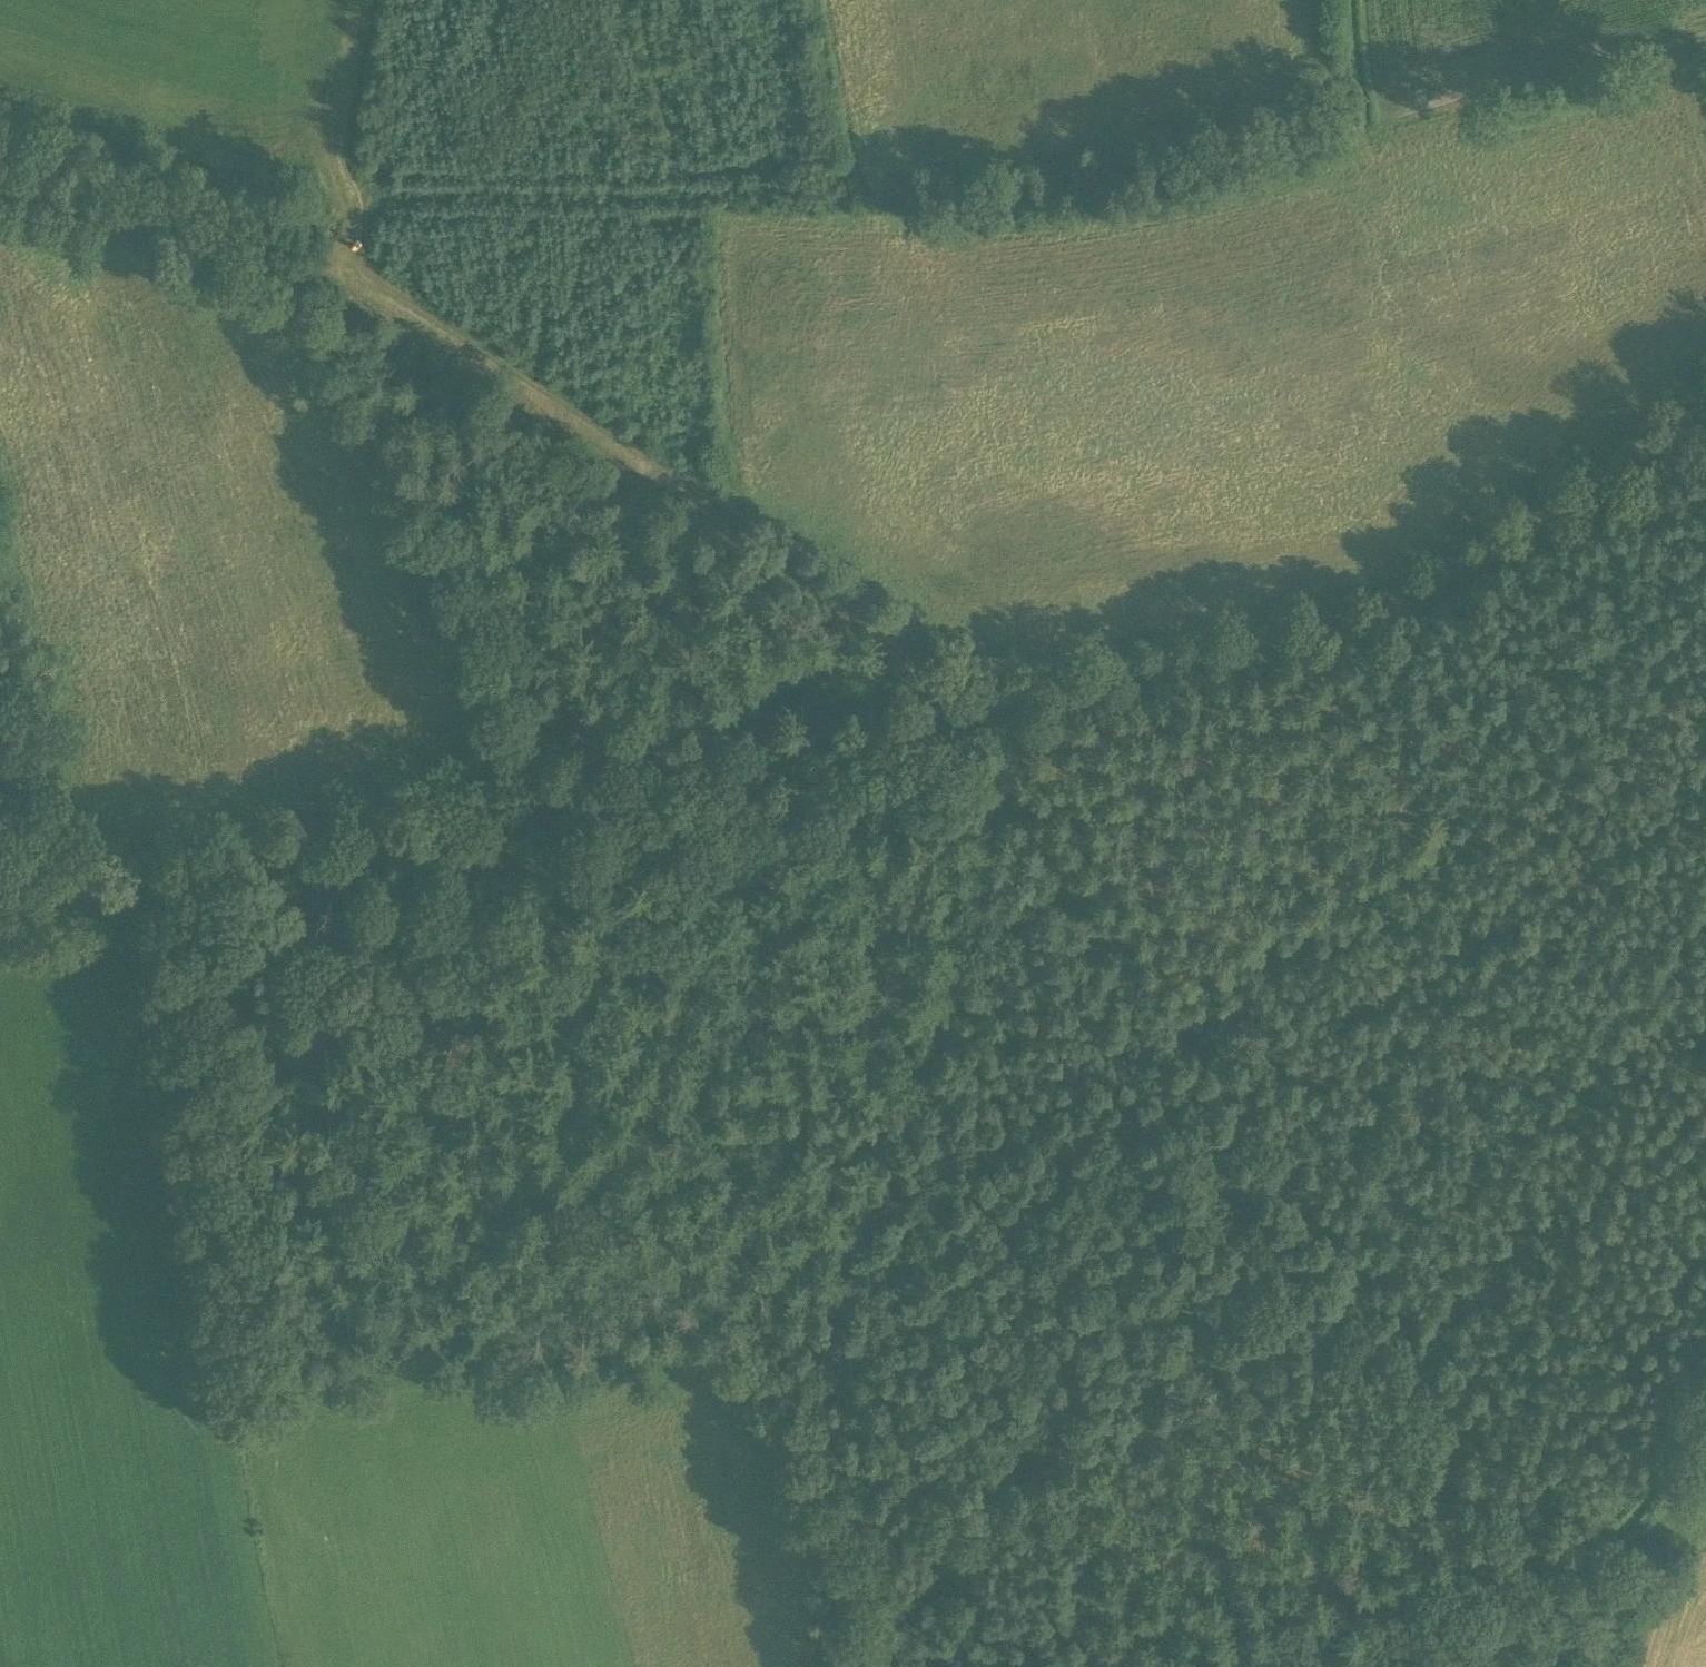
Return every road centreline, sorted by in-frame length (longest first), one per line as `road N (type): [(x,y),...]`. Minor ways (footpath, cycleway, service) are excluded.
road 1 (unclassified): [(0,909),(1390,607),(1705,419)]

